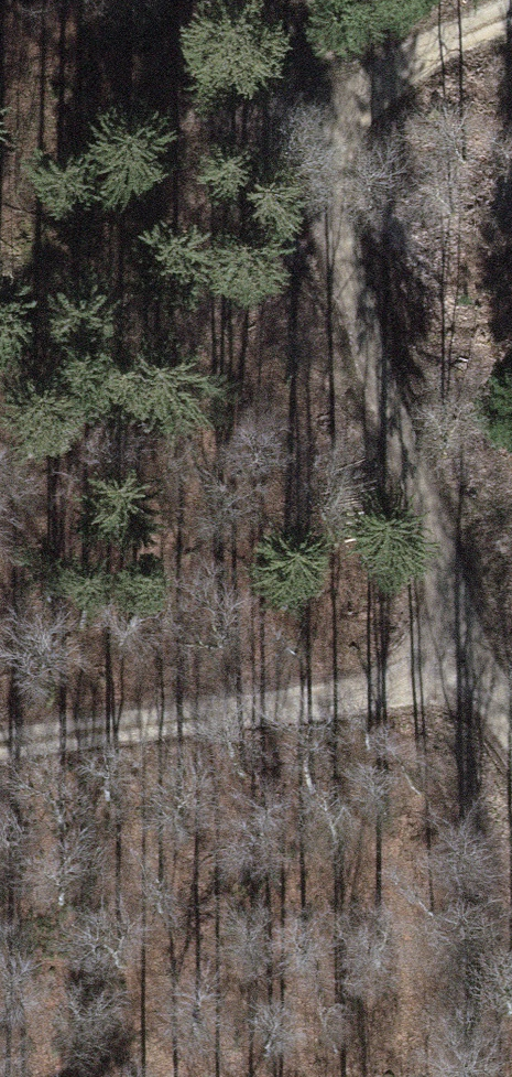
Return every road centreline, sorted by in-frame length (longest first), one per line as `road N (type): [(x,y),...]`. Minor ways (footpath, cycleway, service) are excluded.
road 1 (track): [(481,677),(300,134),(234,0)]
road 2 (track): [(481,677),(0,740)]
road 3 (track): [(300,134),(364,84),(511,16)]

